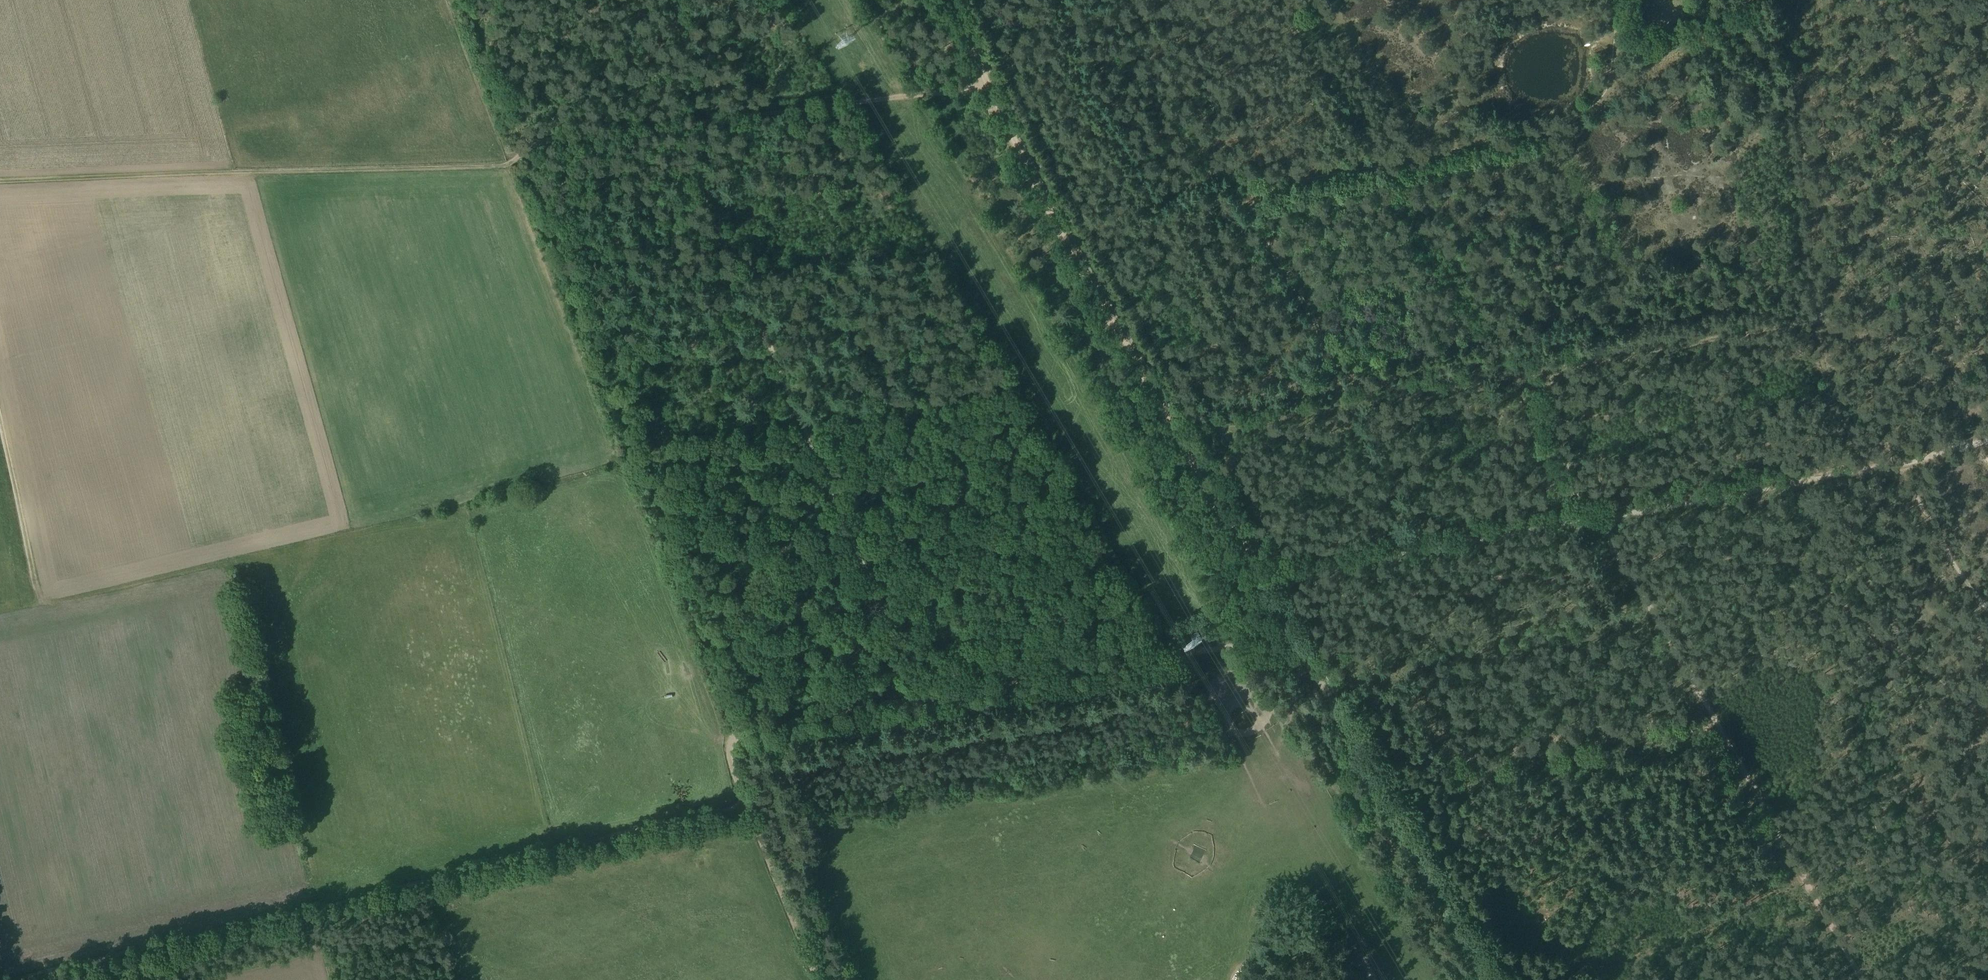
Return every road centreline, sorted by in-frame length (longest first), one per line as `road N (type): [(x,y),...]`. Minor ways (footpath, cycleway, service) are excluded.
road 1 (track): [(1168,421),(1287,390),(1318,354),(1318,329),(1251,217),(1256,192),(1453,149),(1588,108),(1610,79),(1616,0)]
road 2 (track): [(0,180),(504,167),(528,149),(677,128)]
road 3 (track): [(109,955),(746,803)]
road 4 (track): [(1861,979),(1590,517)]
road 5 (track): [(1168,421),(1038,190),(949,0)]
road 6 (track): [(1490,979),(1296,642)]
road 7 (track): [(0,425),(40,610),(228,569)]
road 8 (track): [(919,699),(1215,647),(1296,642)]
road 9 (track): [(1273,586),(1590,517)]
road 10 (track): [(1590,517),(1891,468)]
road 11 (track): [(746,803),(725,755),(733,730),(919,699)]
road 12 (track): [(677,128),(909,96)]
road 13 (track): [(1266,589),(1168,421)]
road 14 (track): [(746,803),(817,979)]
road 15 (track): [(1590,517),(1507,381)]

